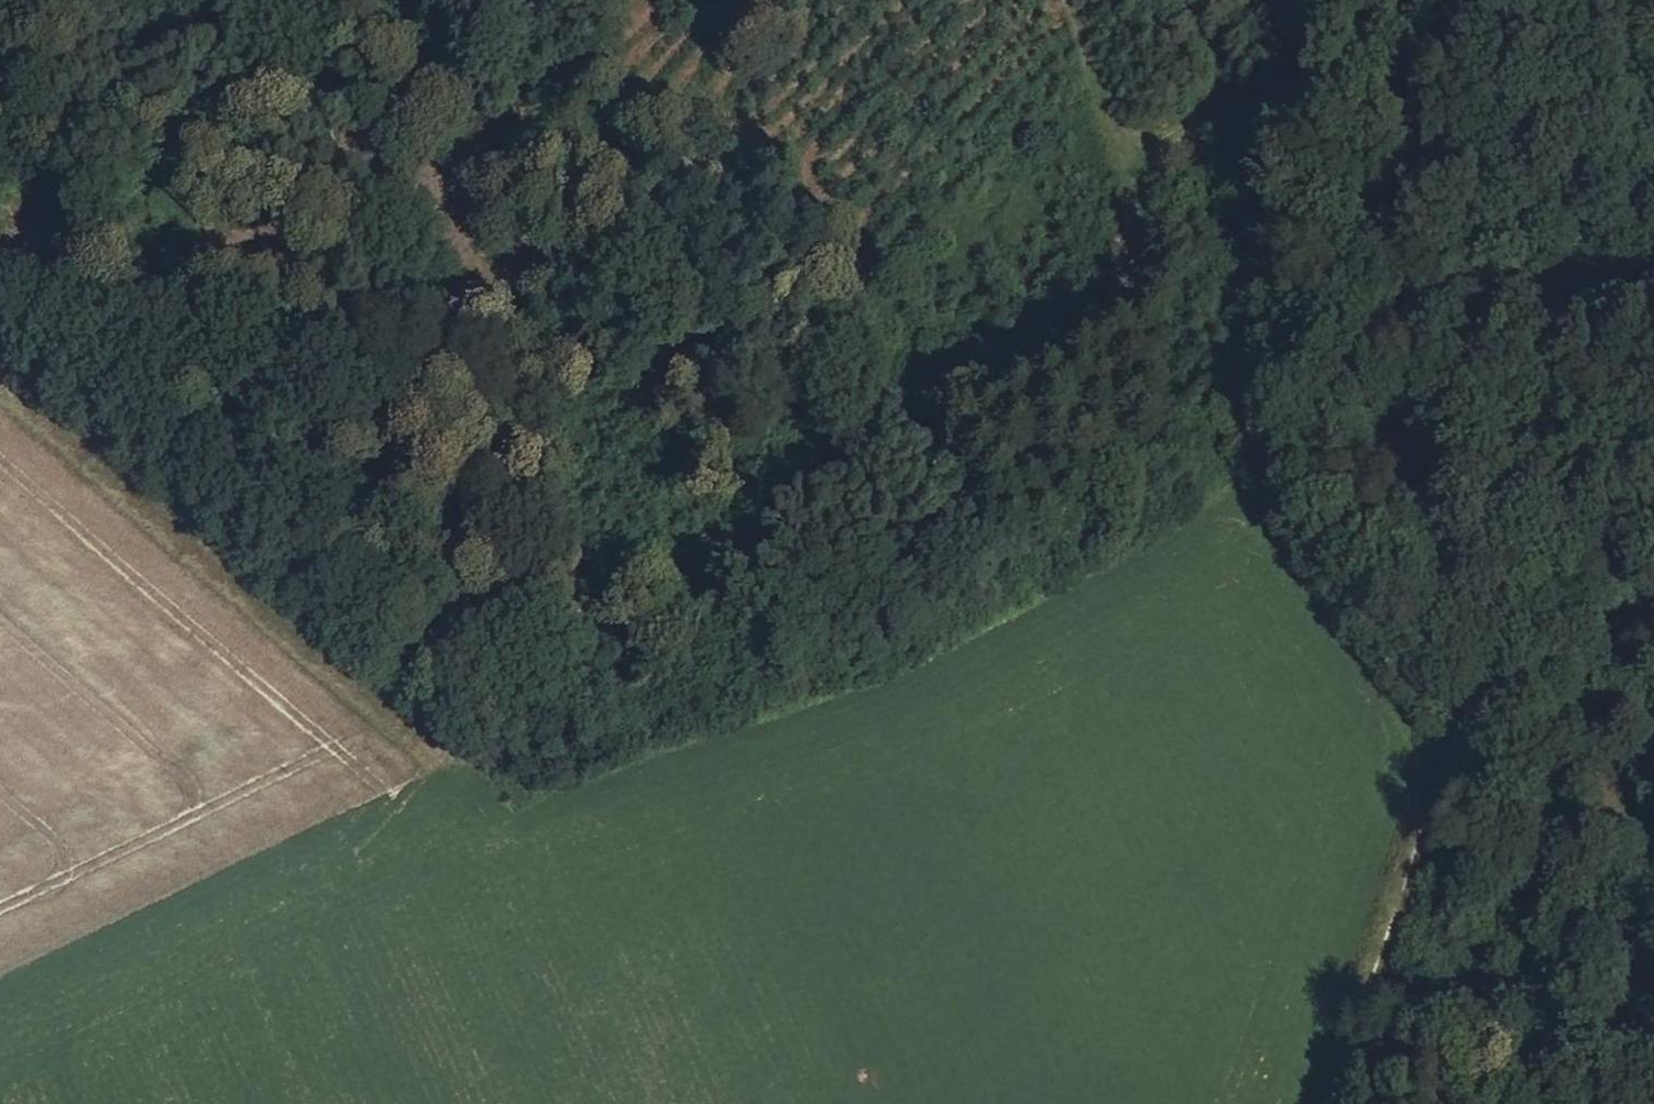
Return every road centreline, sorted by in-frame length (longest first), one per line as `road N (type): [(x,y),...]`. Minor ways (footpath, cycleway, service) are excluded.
road 1 (track): [(1314,0),(1355,93),(1472,608),(1461,771),(1400,1046),(1359,1103)]
road 2 (track): [(1472,608),(1653,28)]

